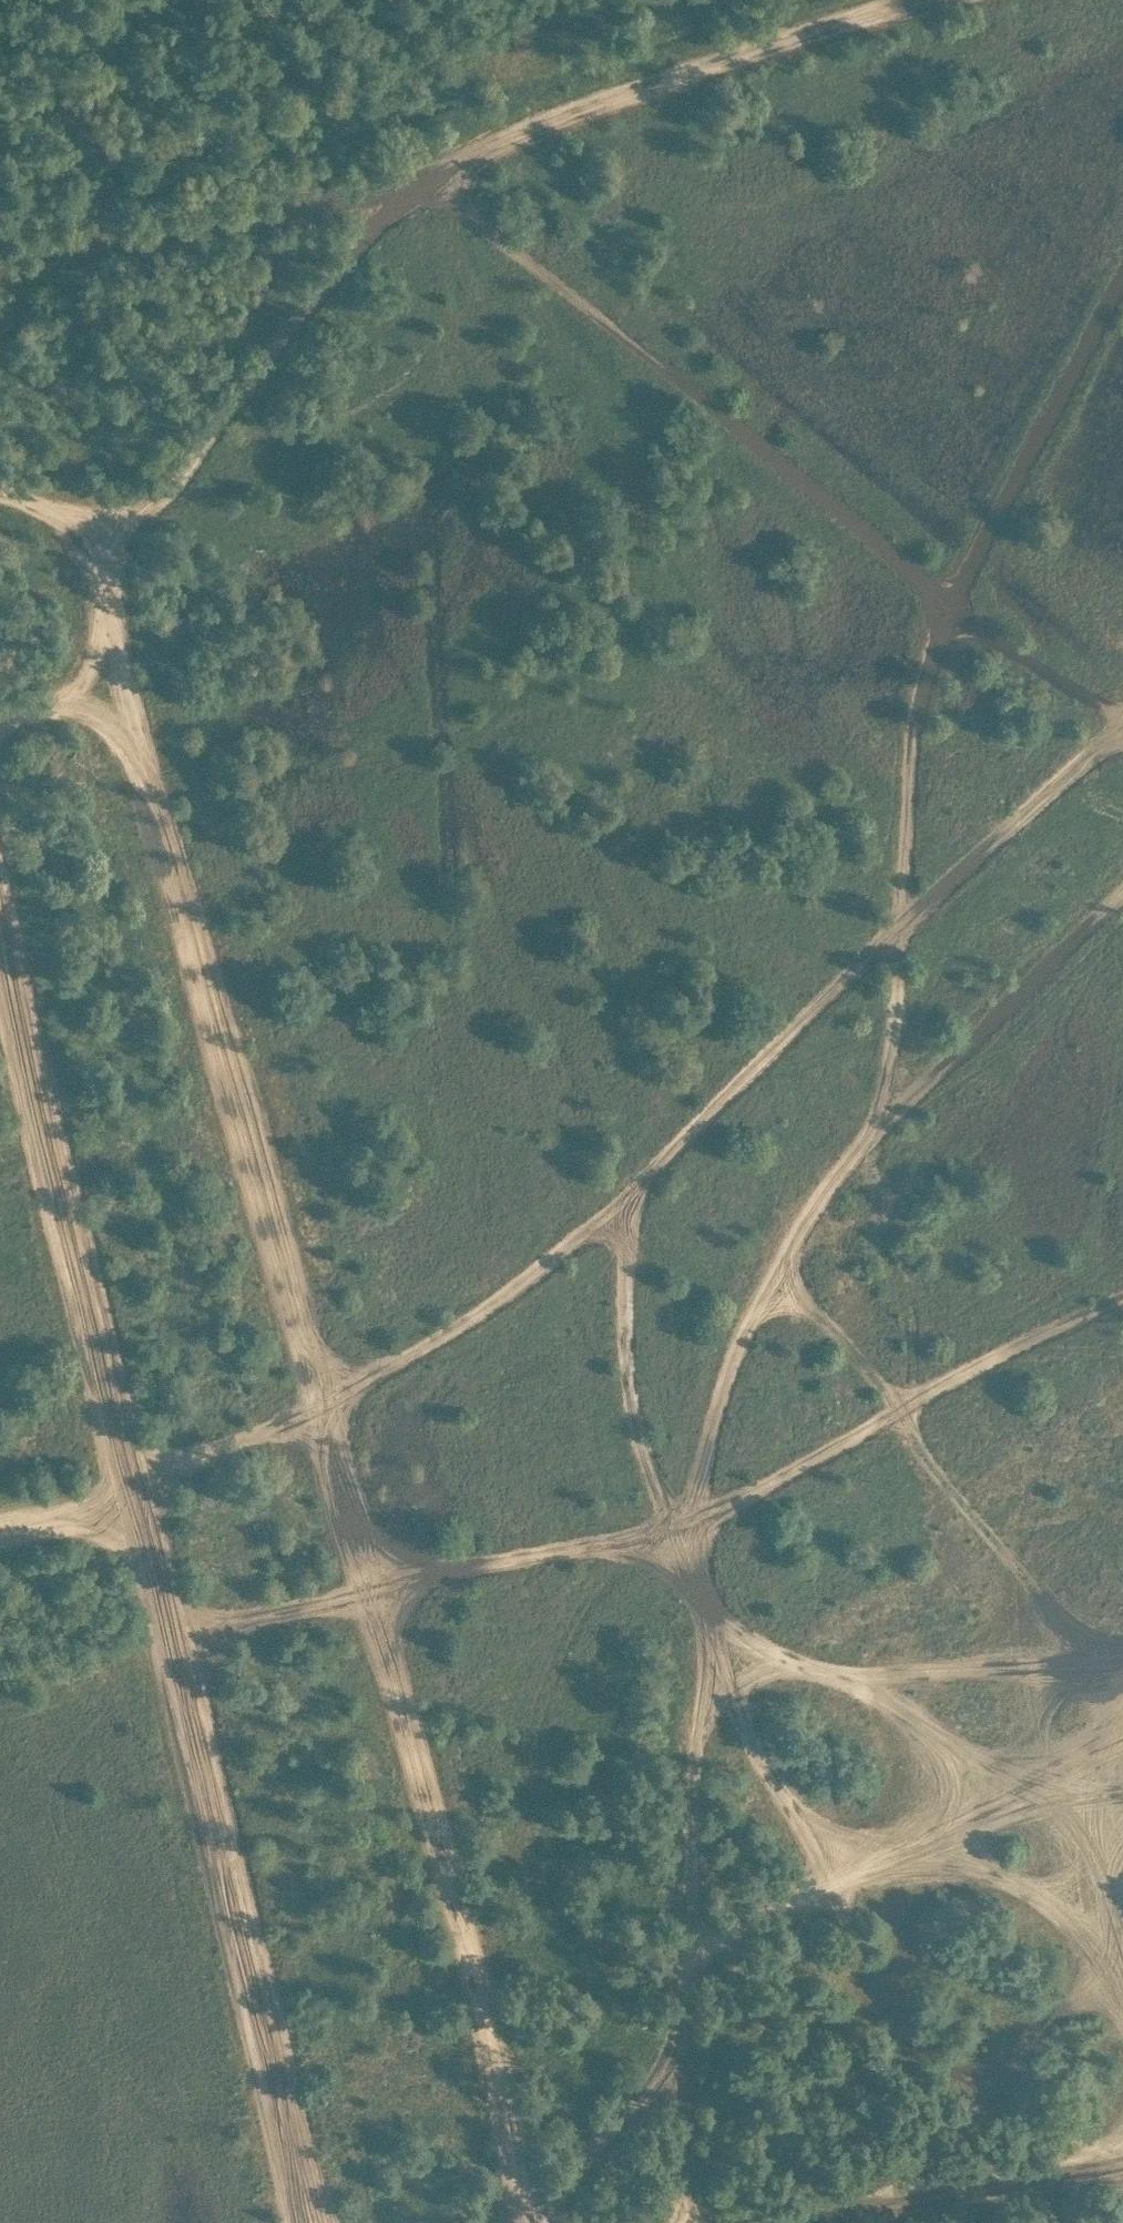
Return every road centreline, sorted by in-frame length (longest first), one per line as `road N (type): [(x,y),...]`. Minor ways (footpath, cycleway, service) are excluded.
road 1 (track): [(93,493),(538,2222)]
road 2 (track): [(313,2222),(0,941)]
road 3 (track): [(941,0),(560,110),(403,193),(198,213),(0,267)]
road 4 (track): [(403,193),(260,368),(143,488),(0,499)]
road 5 (track): [(0,1535),(132,1496)]

